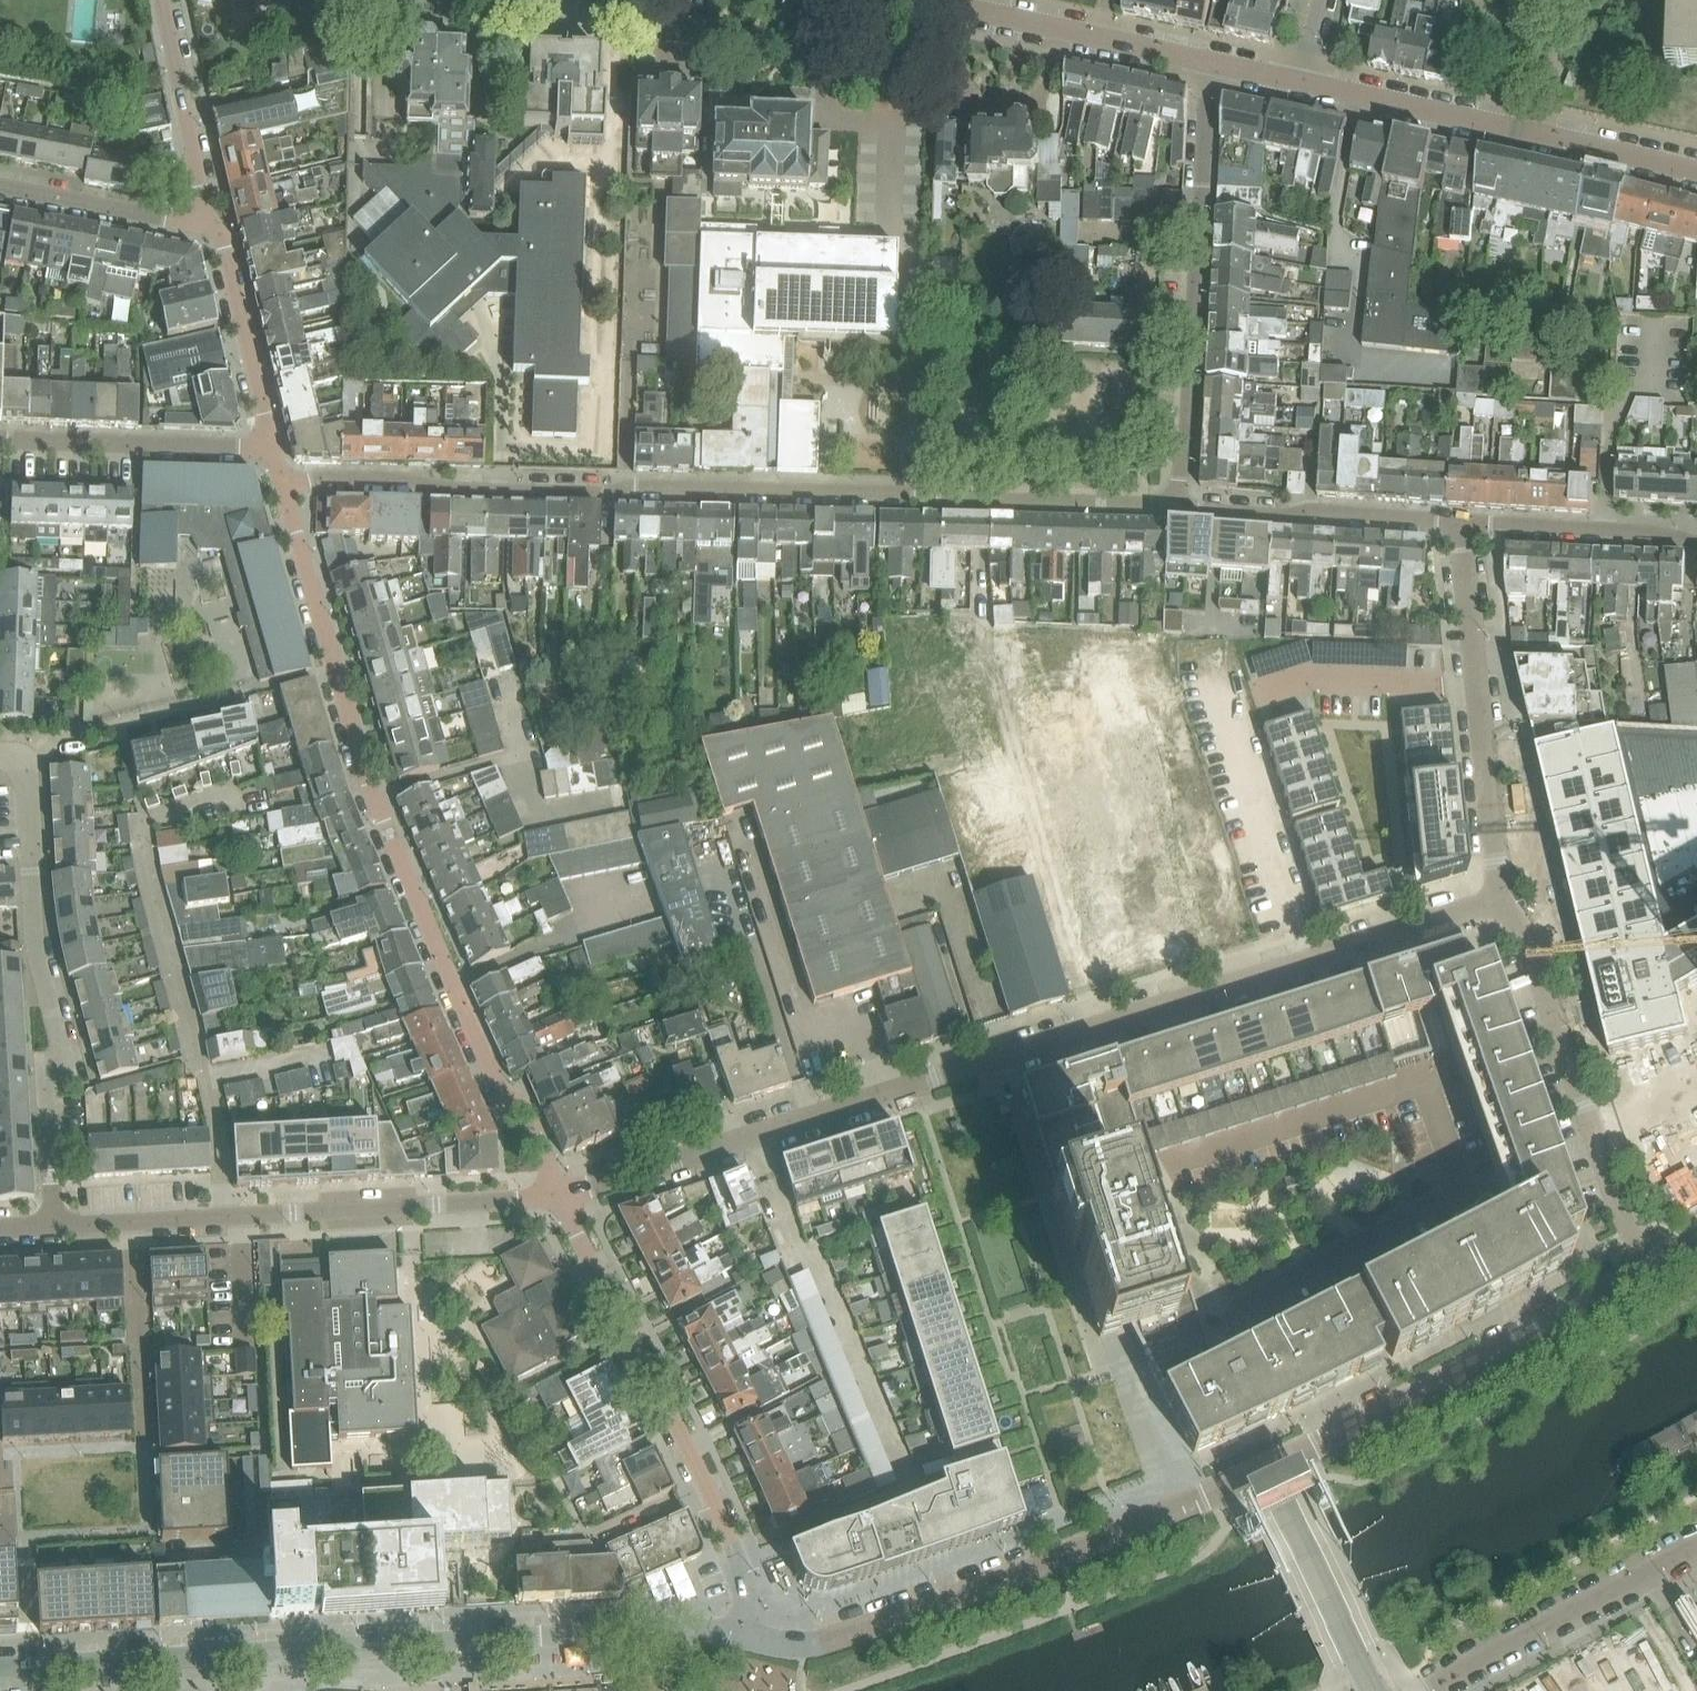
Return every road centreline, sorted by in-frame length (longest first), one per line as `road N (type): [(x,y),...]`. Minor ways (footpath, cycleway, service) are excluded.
road 1 (residential): [(1184,508),(284,482)]
road 2 (residential): [(559,1196),(1304,962)]
road 3 (residential): [(559,1196),(520,1105),(491,1079),(373,796),(284,482)]
road 4 (residential): [(739,1637),(637,1630),(0,1668)]
road 5 (residential): [(1267,1469),(927,1611),(805,1648),(739,1637)]
road 6 (residential): [(54,1224),(559,1196)]
road 7 (residential): [(54,1224),(48,1085),(60,1045),(35,940),(25,779),(9,757),(0,757)]
road 8 (residential): [(559,1196),(737,1554),(745,1590),(739,1637)]
road 9 (residential): [(1210,63),(1184,508)]
road 10 (residential): [(1650,1261),(1267,1469)]
road 11 (residential): [(1650,1261),(1607,1173),(1526,928),(1498,902)]
road 12 (residential): [(1319,86),(1696,176)]
road 13 (residential): [(1498,902),(1461,524)]
road 14 (residential): [(1696,1548),(1422,1690)]
road 15 (residential): [(924,0),(1210,63)]
road 16 (residential): [(1461,524),(1184,508)]
road 17 (residential): [(275,445),(0,438)]
road 18 (residential): [(1696,535),(1461,524)]
road 19 (residential): [(218,227),(166,0)]
road 20 (residential): [(275,445),(218,227)]
road 21 (residential): [(218,227),(0,186)]
road 22 (residential): [(1267,1469),(1355,1655)]
road 23 (residential): [(1304,962),(1498,902)]
road 24 (residential): [(1304,962),(1266,832)]

